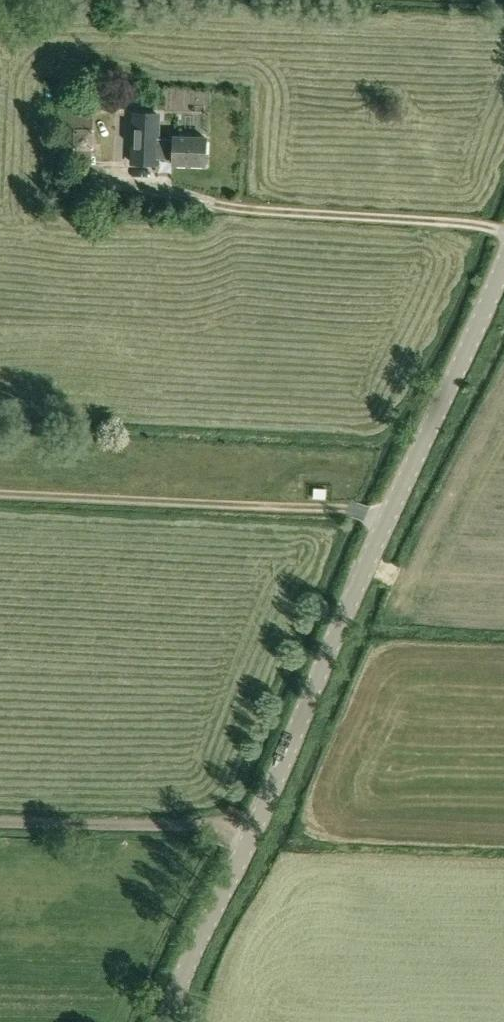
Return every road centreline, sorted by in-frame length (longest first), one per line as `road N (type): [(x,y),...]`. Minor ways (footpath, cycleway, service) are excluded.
road 1 (tertiary): [(157,1021),(503,258)]
road 2 (track): [(386,512),(0,493)]
road 3 (track): [(0,820),(252,825)]

